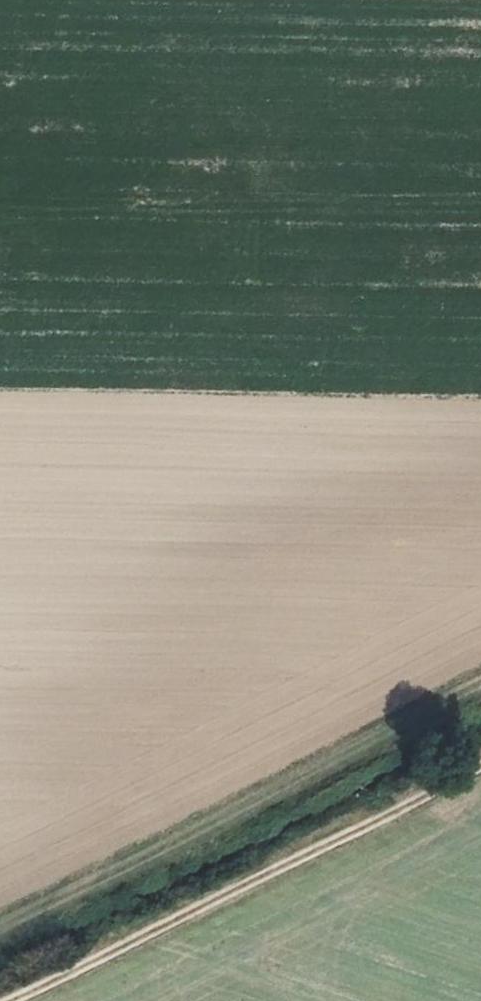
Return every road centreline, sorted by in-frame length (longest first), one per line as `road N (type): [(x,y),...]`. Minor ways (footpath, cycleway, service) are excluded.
road 1 (track): [(480,765),(7,1000)]

